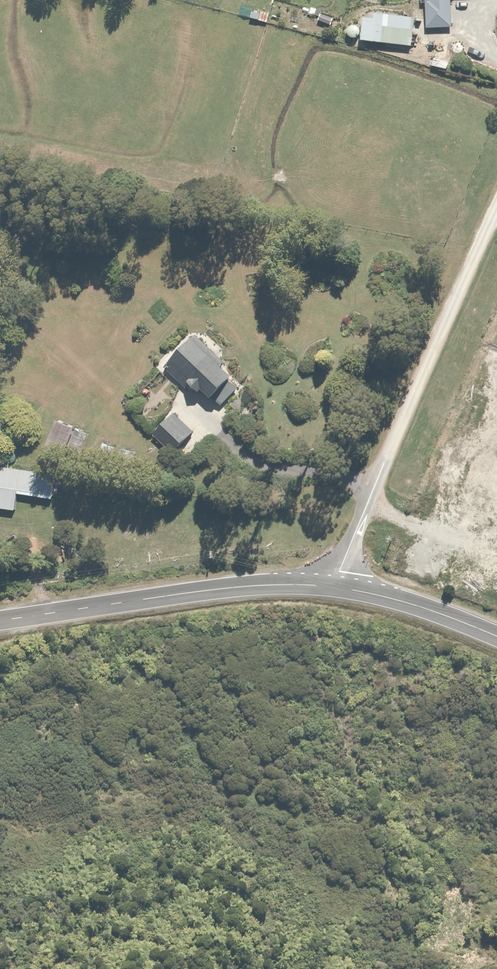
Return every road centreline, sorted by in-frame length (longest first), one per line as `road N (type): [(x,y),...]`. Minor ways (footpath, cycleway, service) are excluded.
road 1 (unclassified): [(329,590),(496,207)]
road 2 (tertiary): [(0,624),(248,590),(329,590)]
road 3 (tertiary): [(329,590),(383,600),(496,640)]

